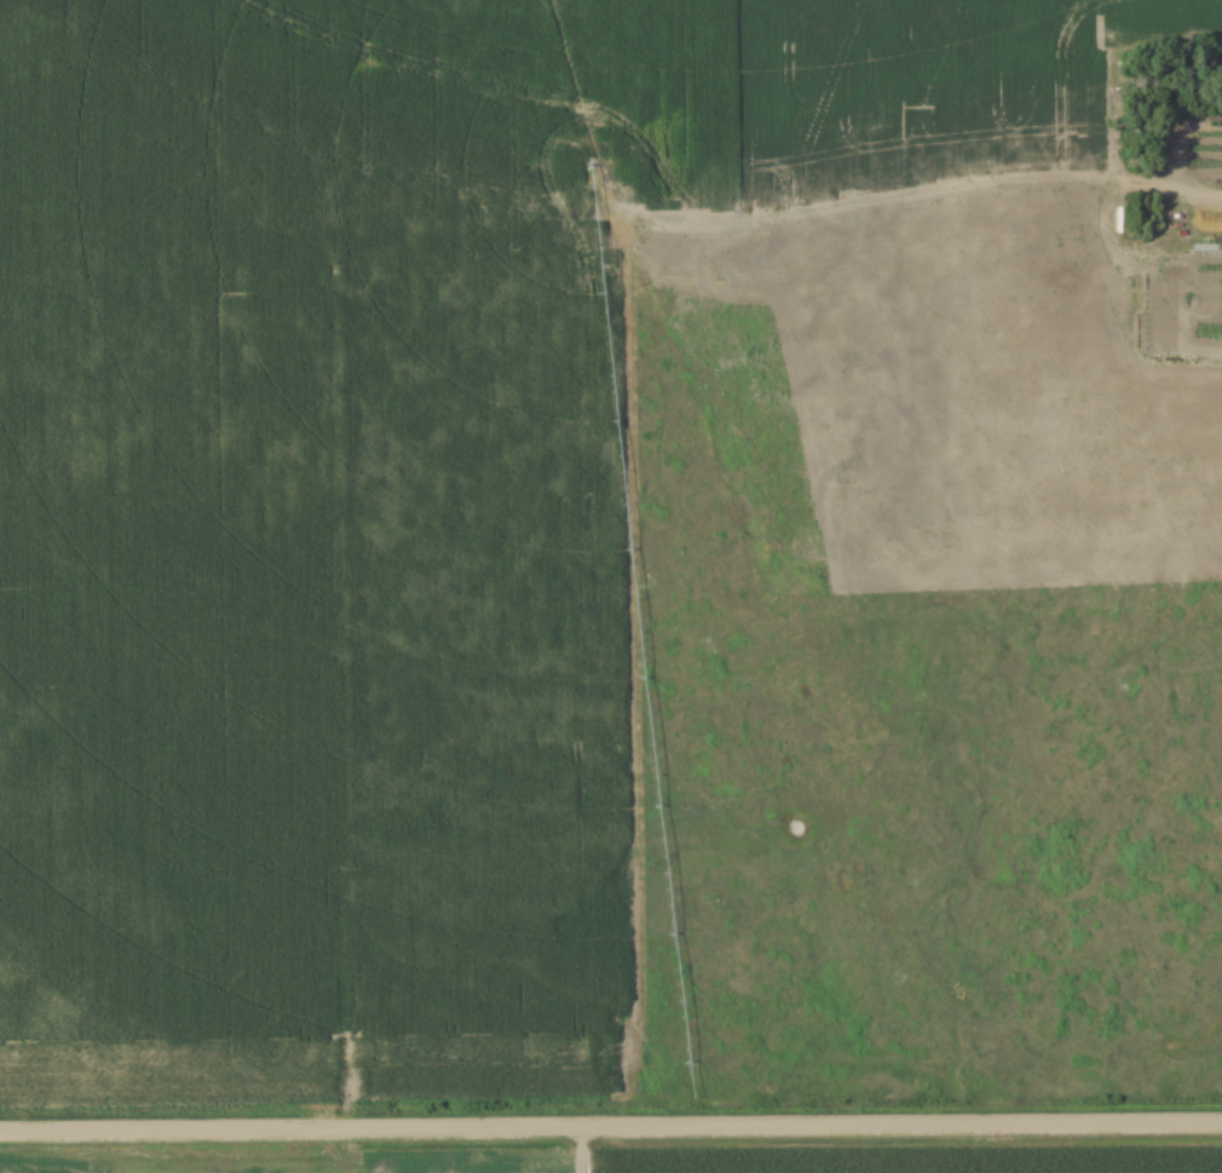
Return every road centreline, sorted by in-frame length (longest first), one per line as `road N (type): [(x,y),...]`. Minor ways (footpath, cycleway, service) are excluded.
road 1 (residential): [(1221,1126),(0,1136)]

